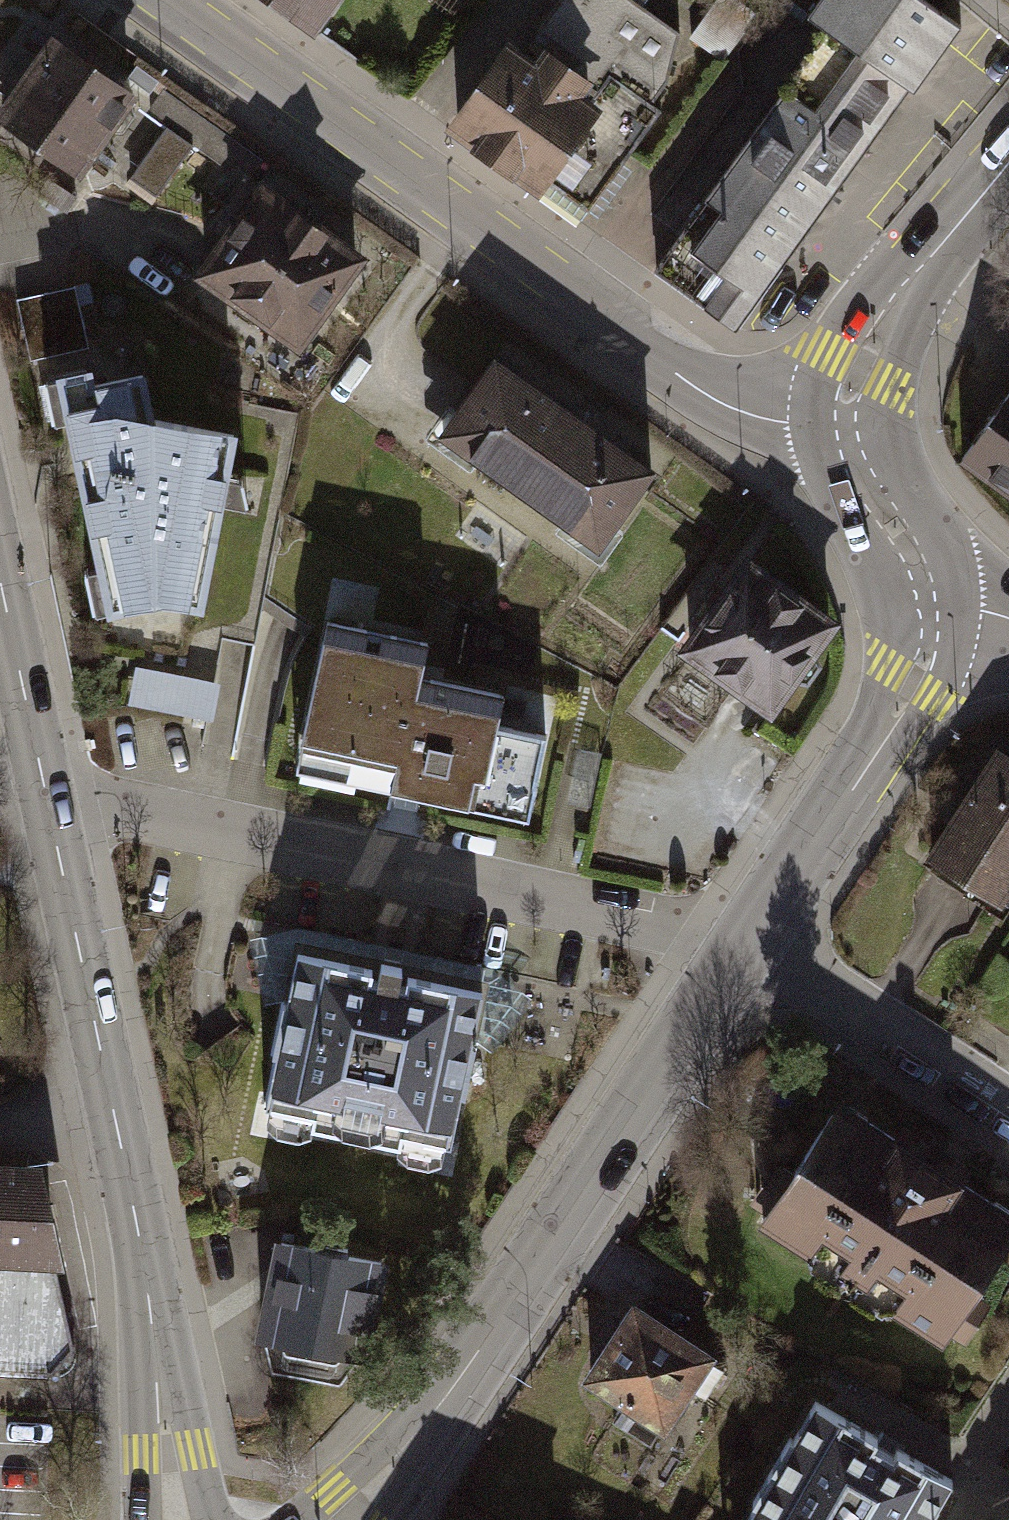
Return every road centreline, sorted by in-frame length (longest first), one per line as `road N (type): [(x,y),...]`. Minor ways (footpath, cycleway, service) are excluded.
road 1 (residential): [(170,0),(707,395),(777,422),(847,428)]
road 2 (residential): [(741,950),(46,792)]
road 3 (residential): [(343,1519),(477,1351),(741,950)]
road 4 (secondary): [(116,1120),(173,1519)]
road 5 (residential): [(741,950),(913,685),(926,650),(927,608)]
road 6 (secondary): [(46,792),(116,1120)]
road 7 (residential): [(1008,162),(876,330),(852,387),(847,428)]
road 8 (residential): [(1008,1111),(789,967),(741,950)]
road 9 (secondary): [(0,580),(46,792)]
road 10 (residential): [(847,428),(860,472),(918,568),(927,608)]

